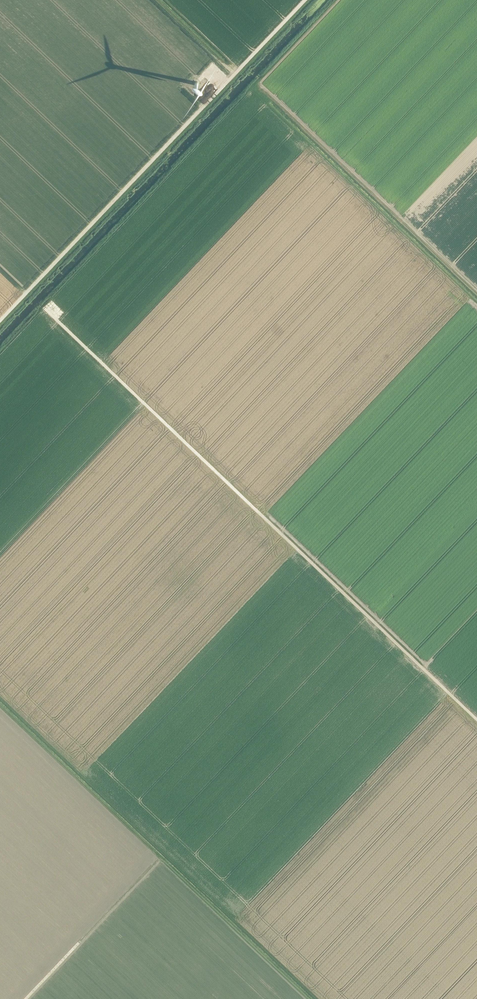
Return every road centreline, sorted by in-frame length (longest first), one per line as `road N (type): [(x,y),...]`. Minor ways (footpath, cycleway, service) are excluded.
road 1 (track): [(305,0),(0,321)]

